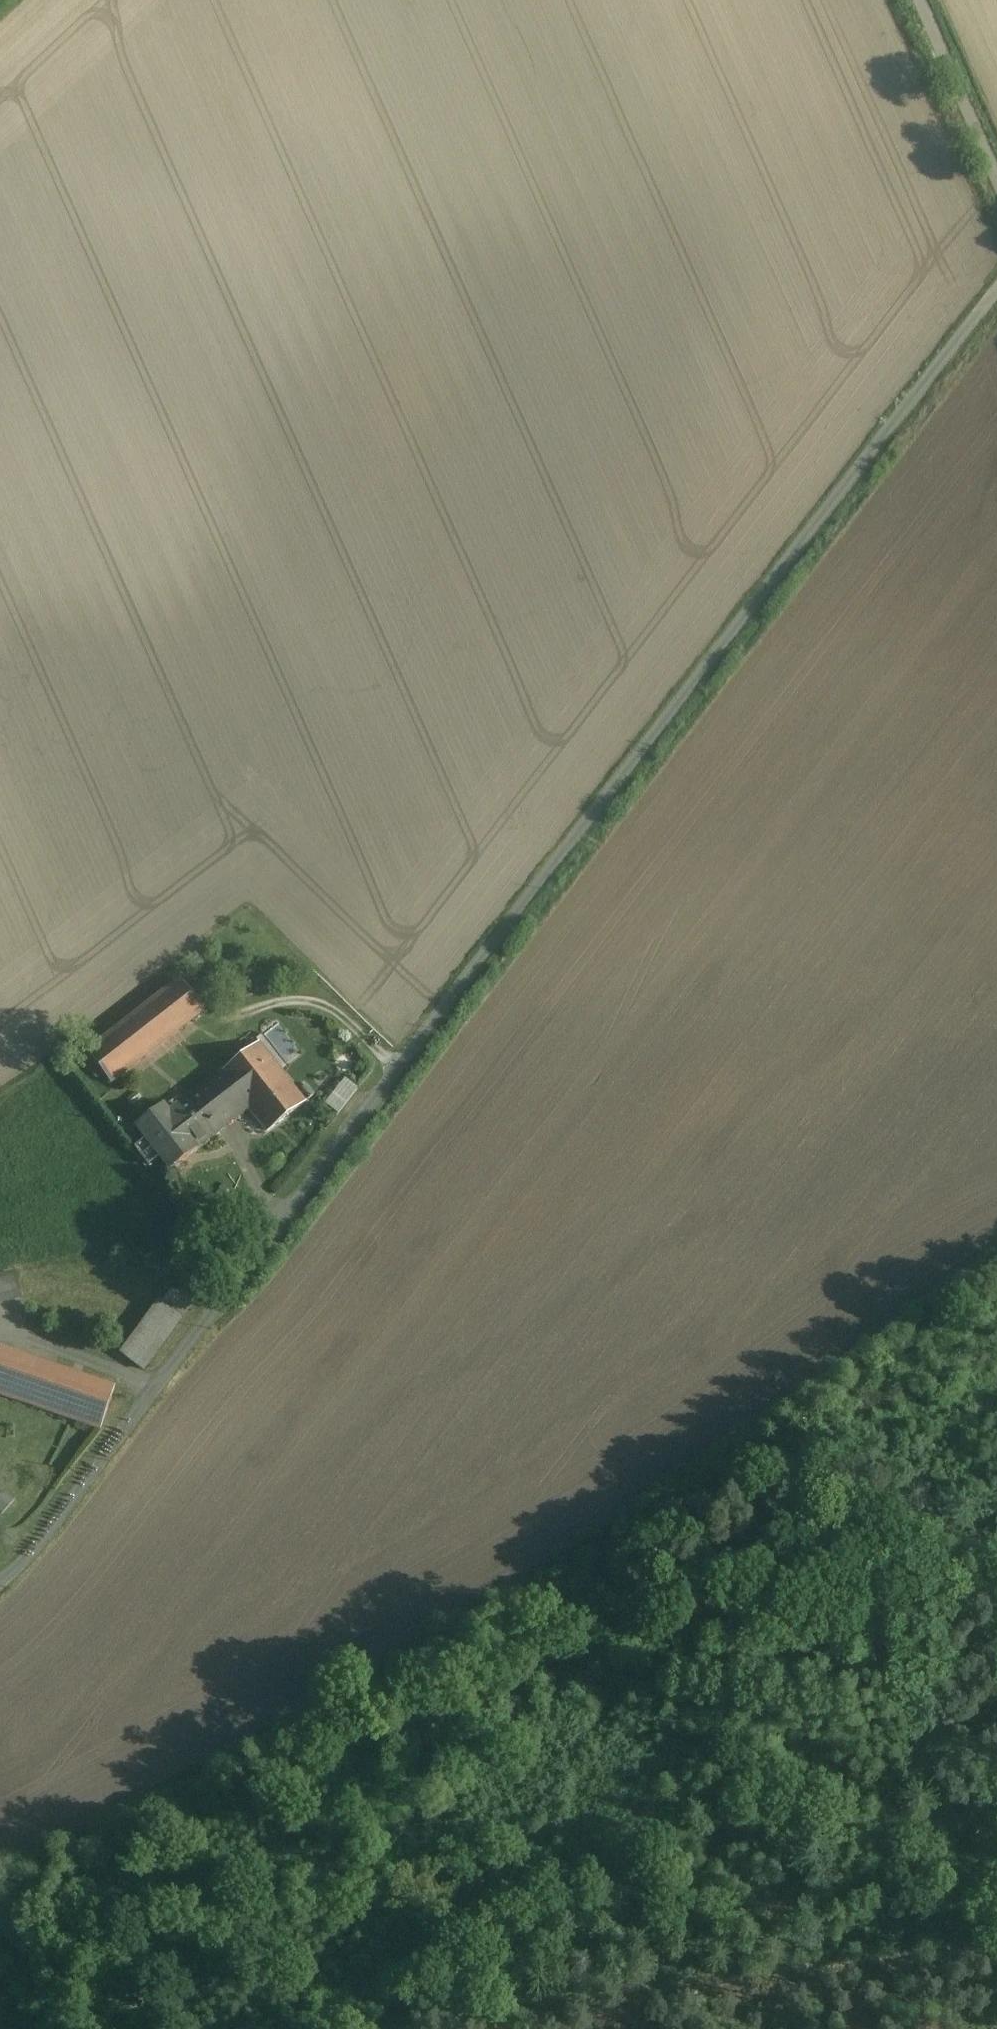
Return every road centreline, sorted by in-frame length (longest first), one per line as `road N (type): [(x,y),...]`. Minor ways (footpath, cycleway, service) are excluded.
road 1 (unclassified): [(0,1581),(47,1533),(996,293)]
road 2 (unclassified): [(918,0),(996,181)]
road 3 (unclassified): [(49,2028),(26,1952),(0,1920)]

